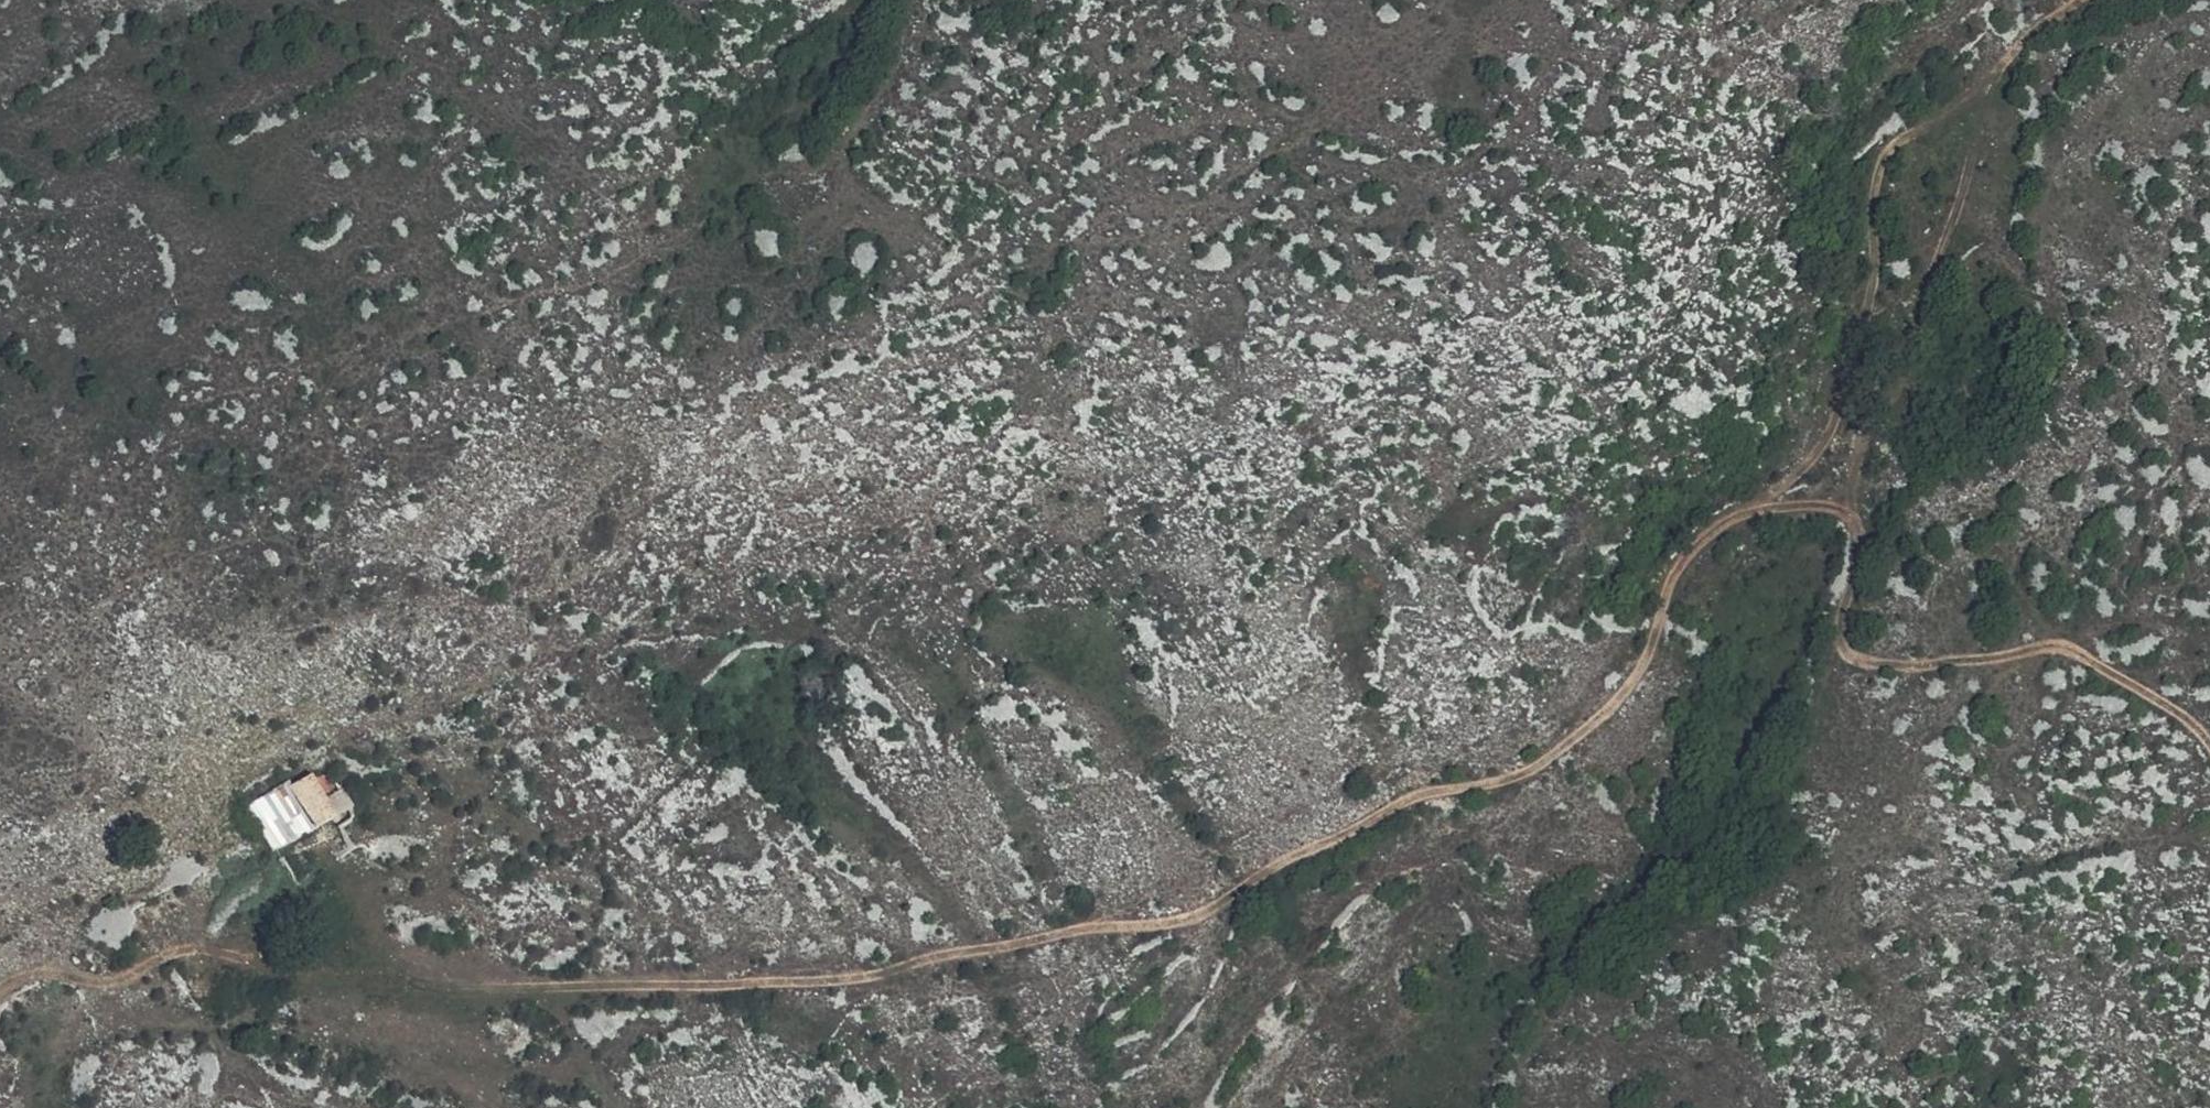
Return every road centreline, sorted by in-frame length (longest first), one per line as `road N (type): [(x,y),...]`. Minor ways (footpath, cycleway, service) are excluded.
road 1 (track): [(2083,0),(2000,79),(1905,137),(1885,164),(1866,329),(1844,420),(1809,471),(1691,560),(1665,609),(1658,661),(1594,729),(1512,783),(1426,799),(1283,880),(1176,929),(1114,930),(862,983),(585,993),(414,987),(189,949),(117,988),(47,968),(0,993)]
road 2 (track): [(2209,740),(2193,720),(2071,644),(1896,668),(1867,661),(1847,641),(1843,606),(1862,562),(1860,520),(1832,503),(1734,523)]

